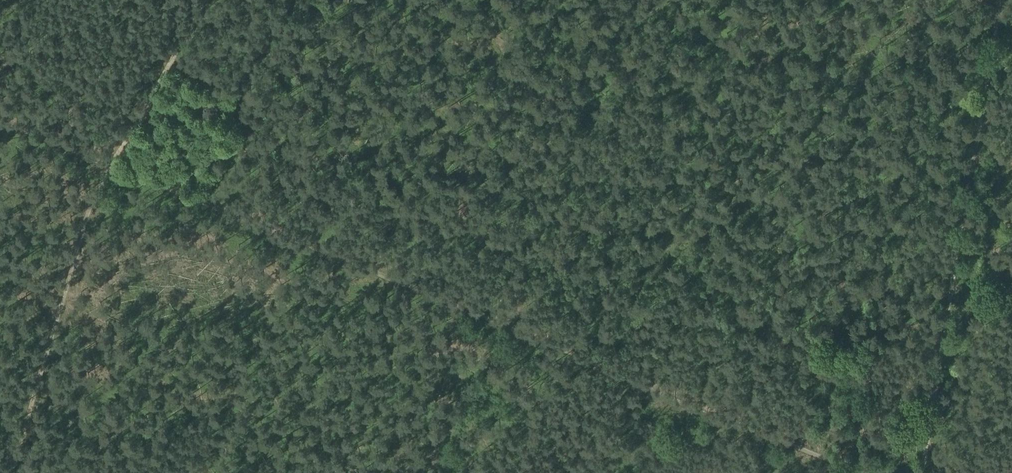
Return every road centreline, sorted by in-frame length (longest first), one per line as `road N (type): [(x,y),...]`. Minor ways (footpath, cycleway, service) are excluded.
road 1 (track): [(858,472),(0,123)]
road 2 (track): [(210,0),(110,168),(81,235),(11,472)]
road 3 (track): [(1007,0),(921,472)]

